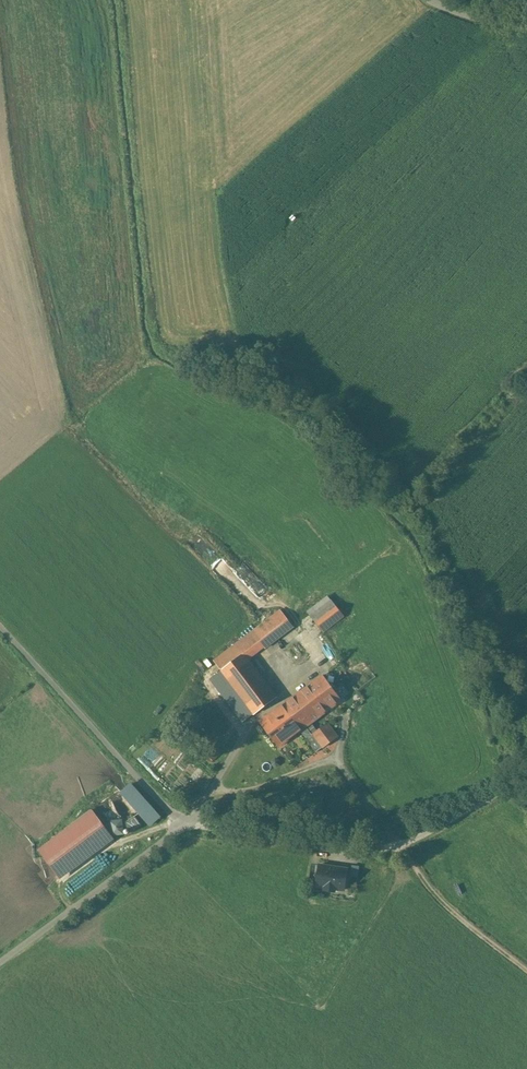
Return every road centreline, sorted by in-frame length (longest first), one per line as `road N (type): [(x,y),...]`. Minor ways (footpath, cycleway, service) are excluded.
road 1 (unclassified): [(526,776),(425,835),(381,847),(184,827),(0,962)]
road 2 (track): [(526,971),(442,904),(399,845)]

